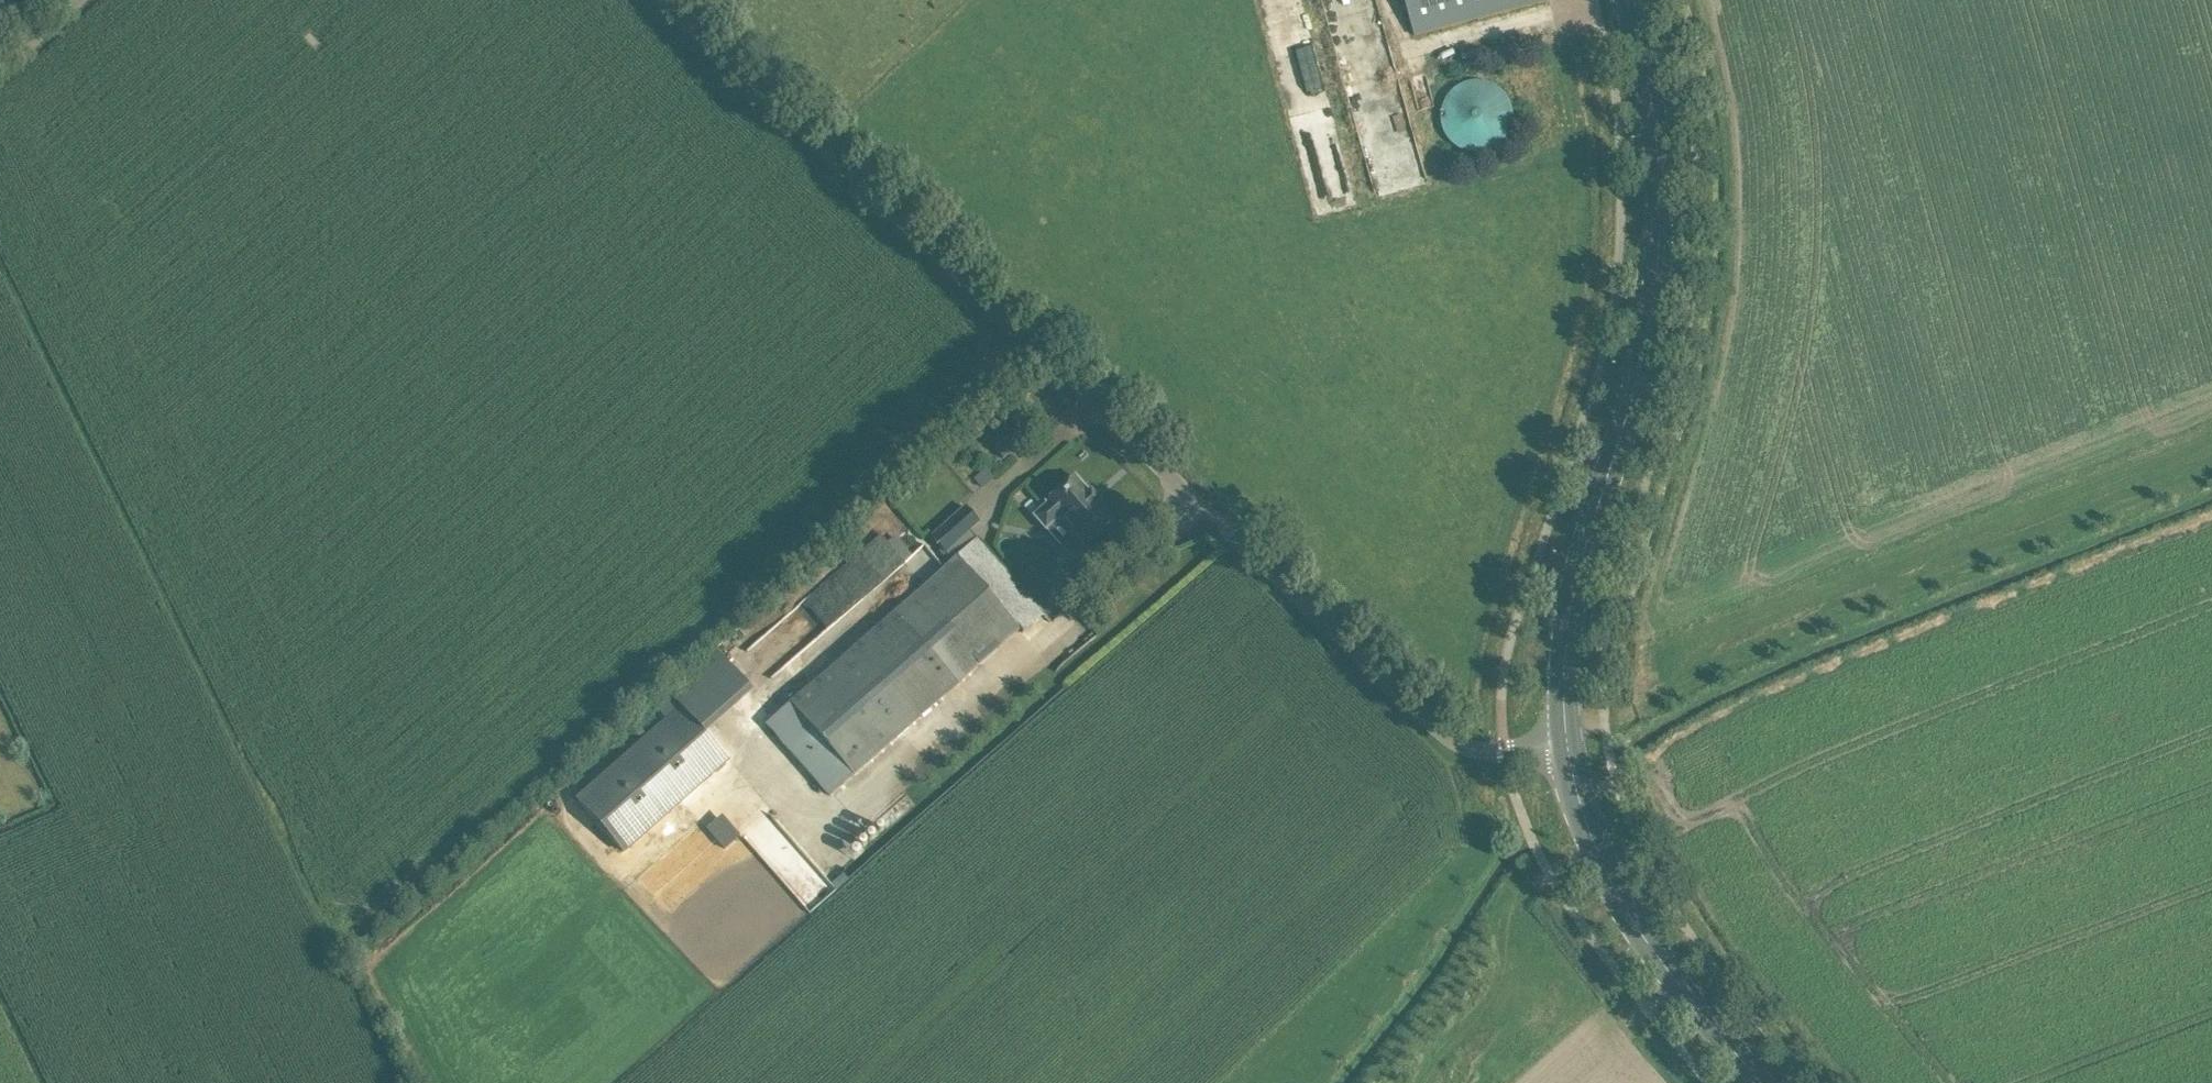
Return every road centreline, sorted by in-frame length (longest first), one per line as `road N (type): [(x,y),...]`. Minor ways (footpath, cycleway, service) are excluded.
road 1 (unclassified): [(662,0),(1439,730),(1469,748),(1568,740)]
road 2 (secondary): [(1568,740),(1565,644),(1631,416),(1662,204),(1661,73),(1639,0)]
road 3 (secondary): [(1770,1082),(1628,918),(1580,799),(1568,740)]
road 4 (track): [(1425,1082),(1504,983),(1520,899),(1549,870)]

